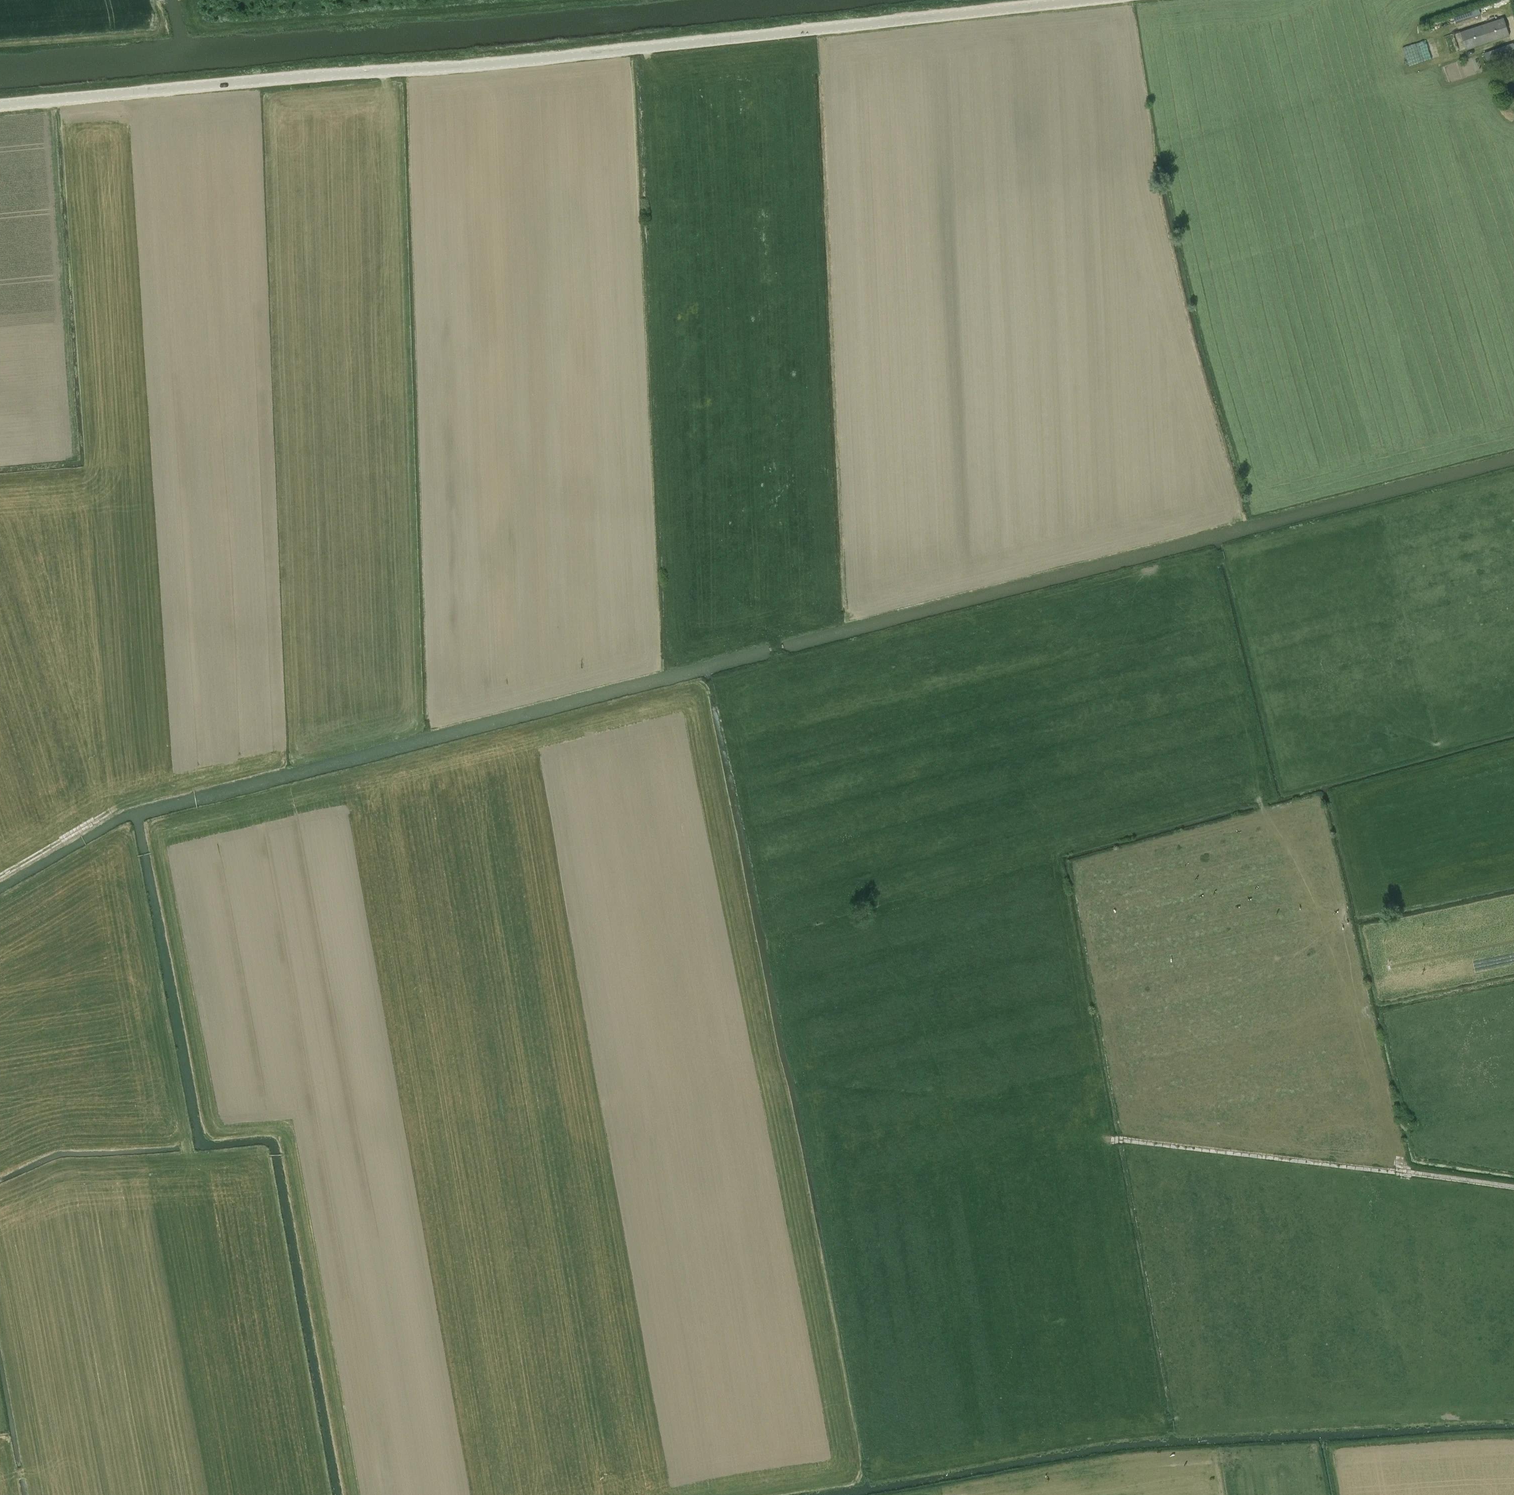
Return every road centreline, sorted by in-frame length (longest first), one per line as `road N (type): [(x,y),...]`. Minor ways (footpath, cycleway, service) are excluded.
road 1 (tertiary): [(0,107),(1097,0)]

